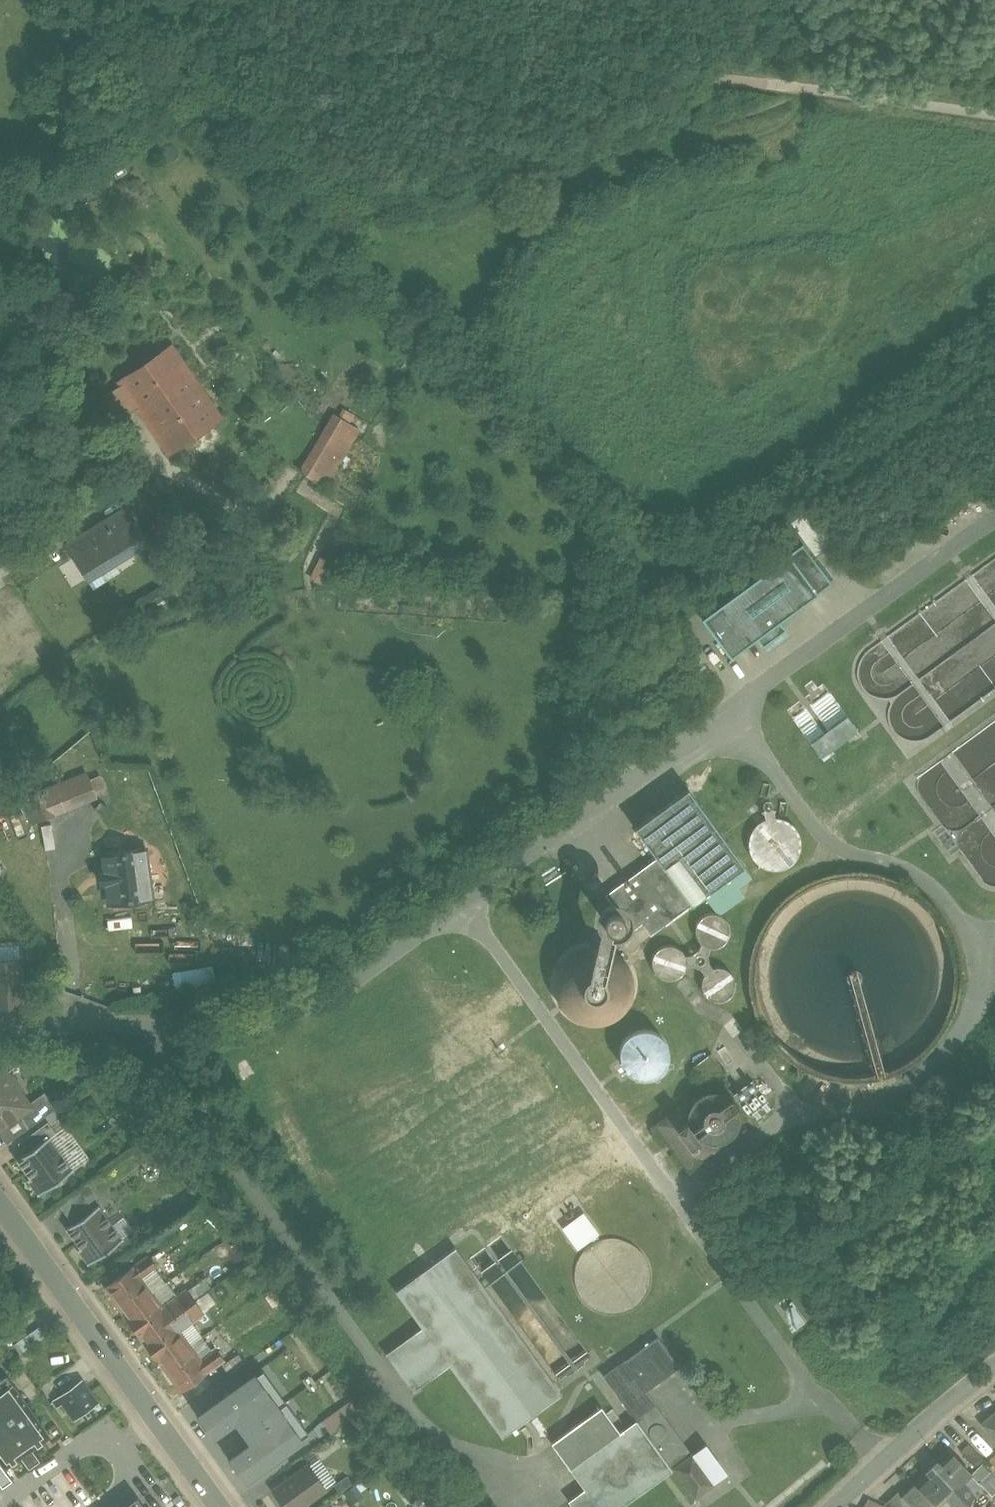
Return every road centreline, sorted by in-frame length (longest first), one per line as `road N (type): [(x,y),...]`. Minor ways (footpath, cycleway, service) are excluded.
road 1 (tertiary): [(156,1418),(0,1202)]
road 2 (residential): [(834,1506),(994,1371)]
road 3 (residential): [(122,1448),(87,1441),(0,1503)]

